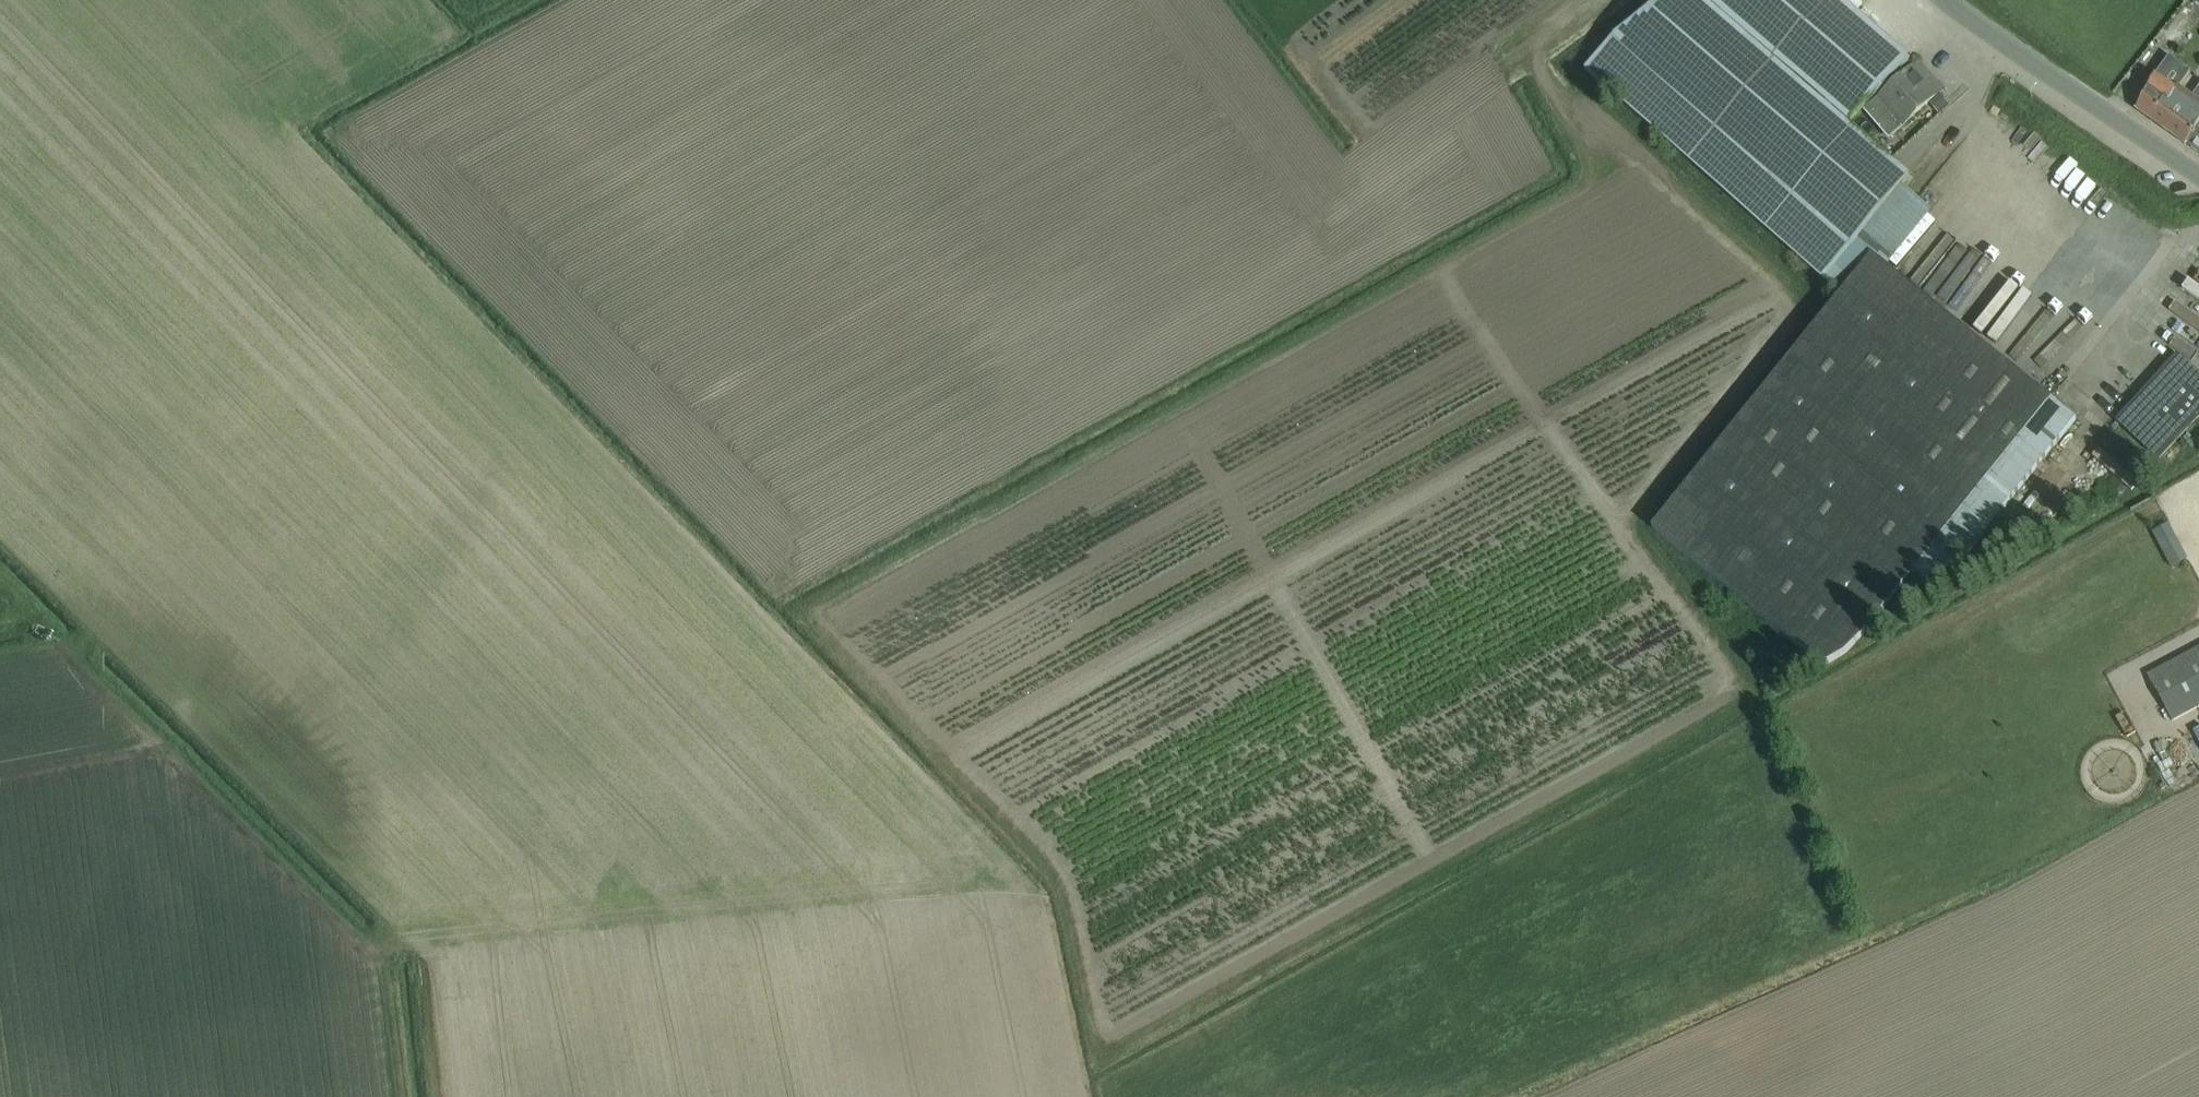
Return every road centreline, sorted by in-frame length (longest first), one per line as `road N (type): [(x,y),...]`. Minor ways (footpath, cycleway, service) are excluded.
road 1 (unclassified): [(2198,170),(1953,0)]

